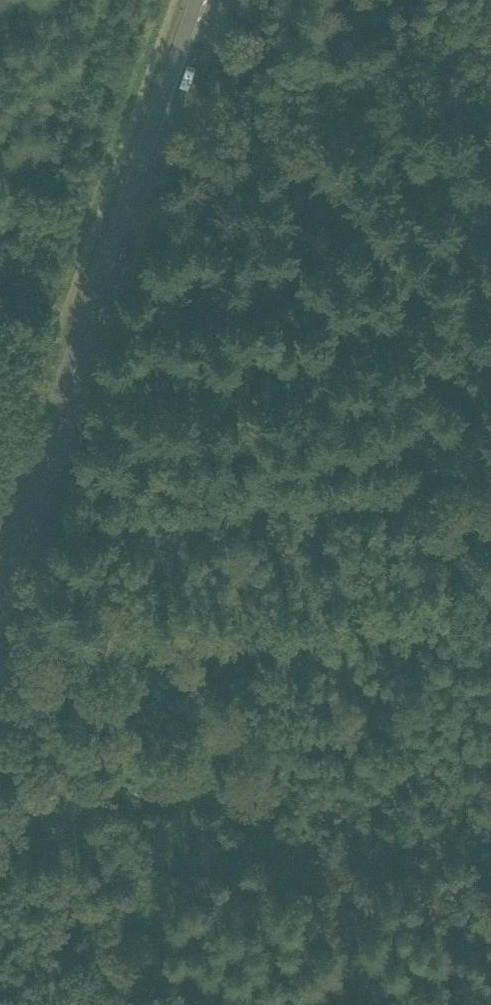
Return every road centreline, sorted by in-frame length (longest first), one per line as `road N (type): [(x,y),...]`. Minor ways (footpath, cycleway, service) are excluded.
road 1 (track): [(87,766),(73,691),(100,636),(94,575),(105,535),(132,517),(445,478),(490,458)]
road 2 (primary): [(0,580),(207,0)]
road 3 (track): [(59,1004),(63,924),(77,881),(70,818),(87,766)]

